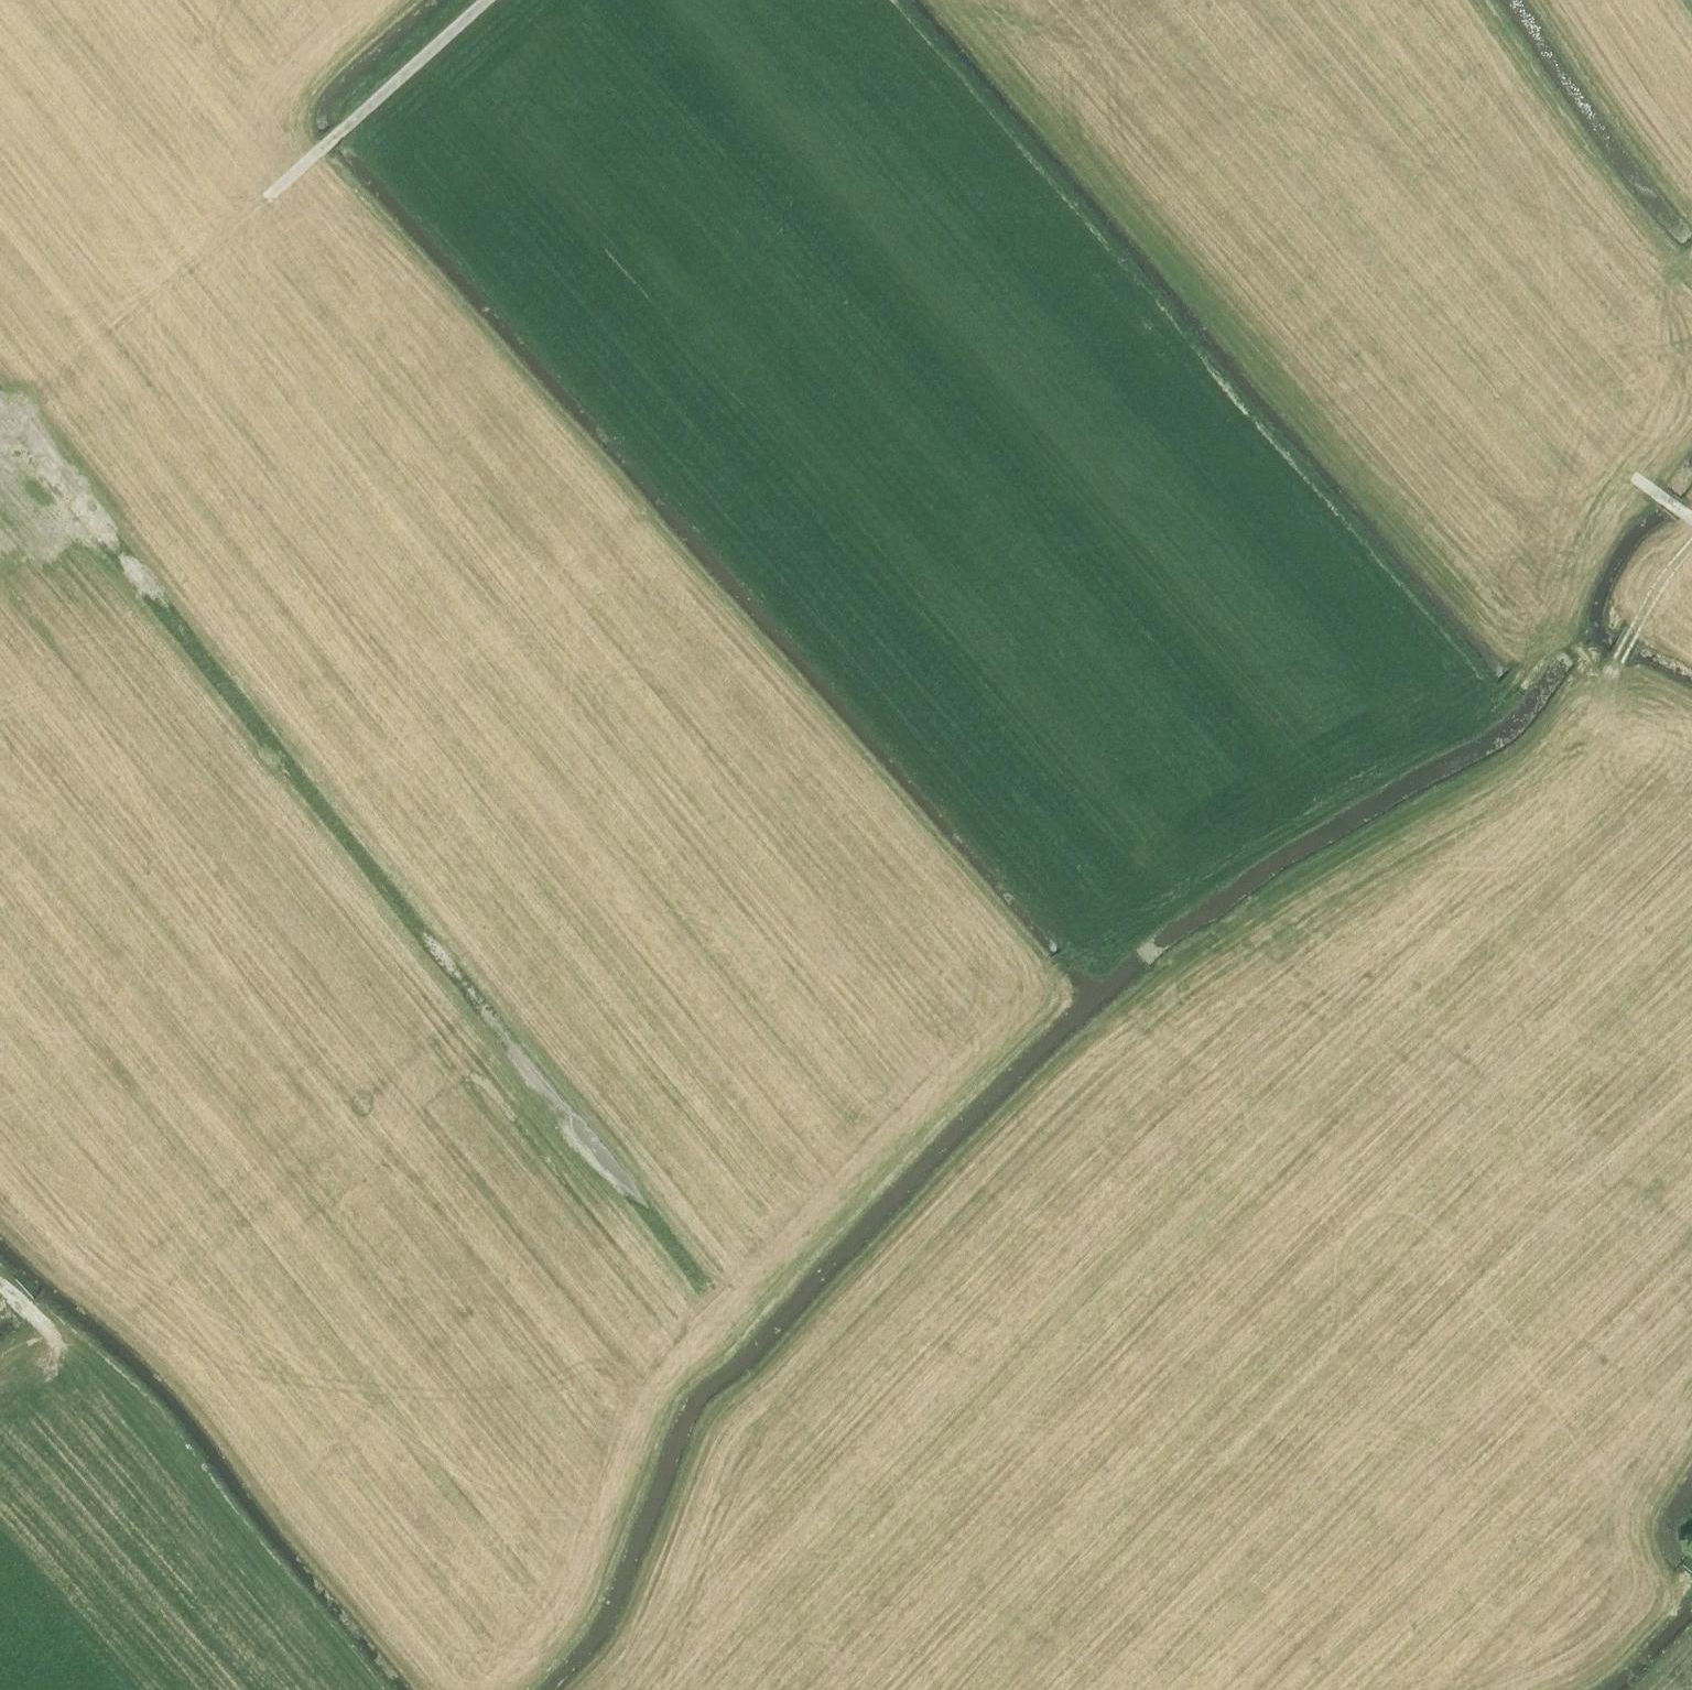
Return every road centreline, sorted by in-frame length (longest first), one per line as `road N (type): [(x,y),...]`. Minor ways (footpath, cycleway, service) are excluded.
road 1 (track): [(485,0),(274,191)]

